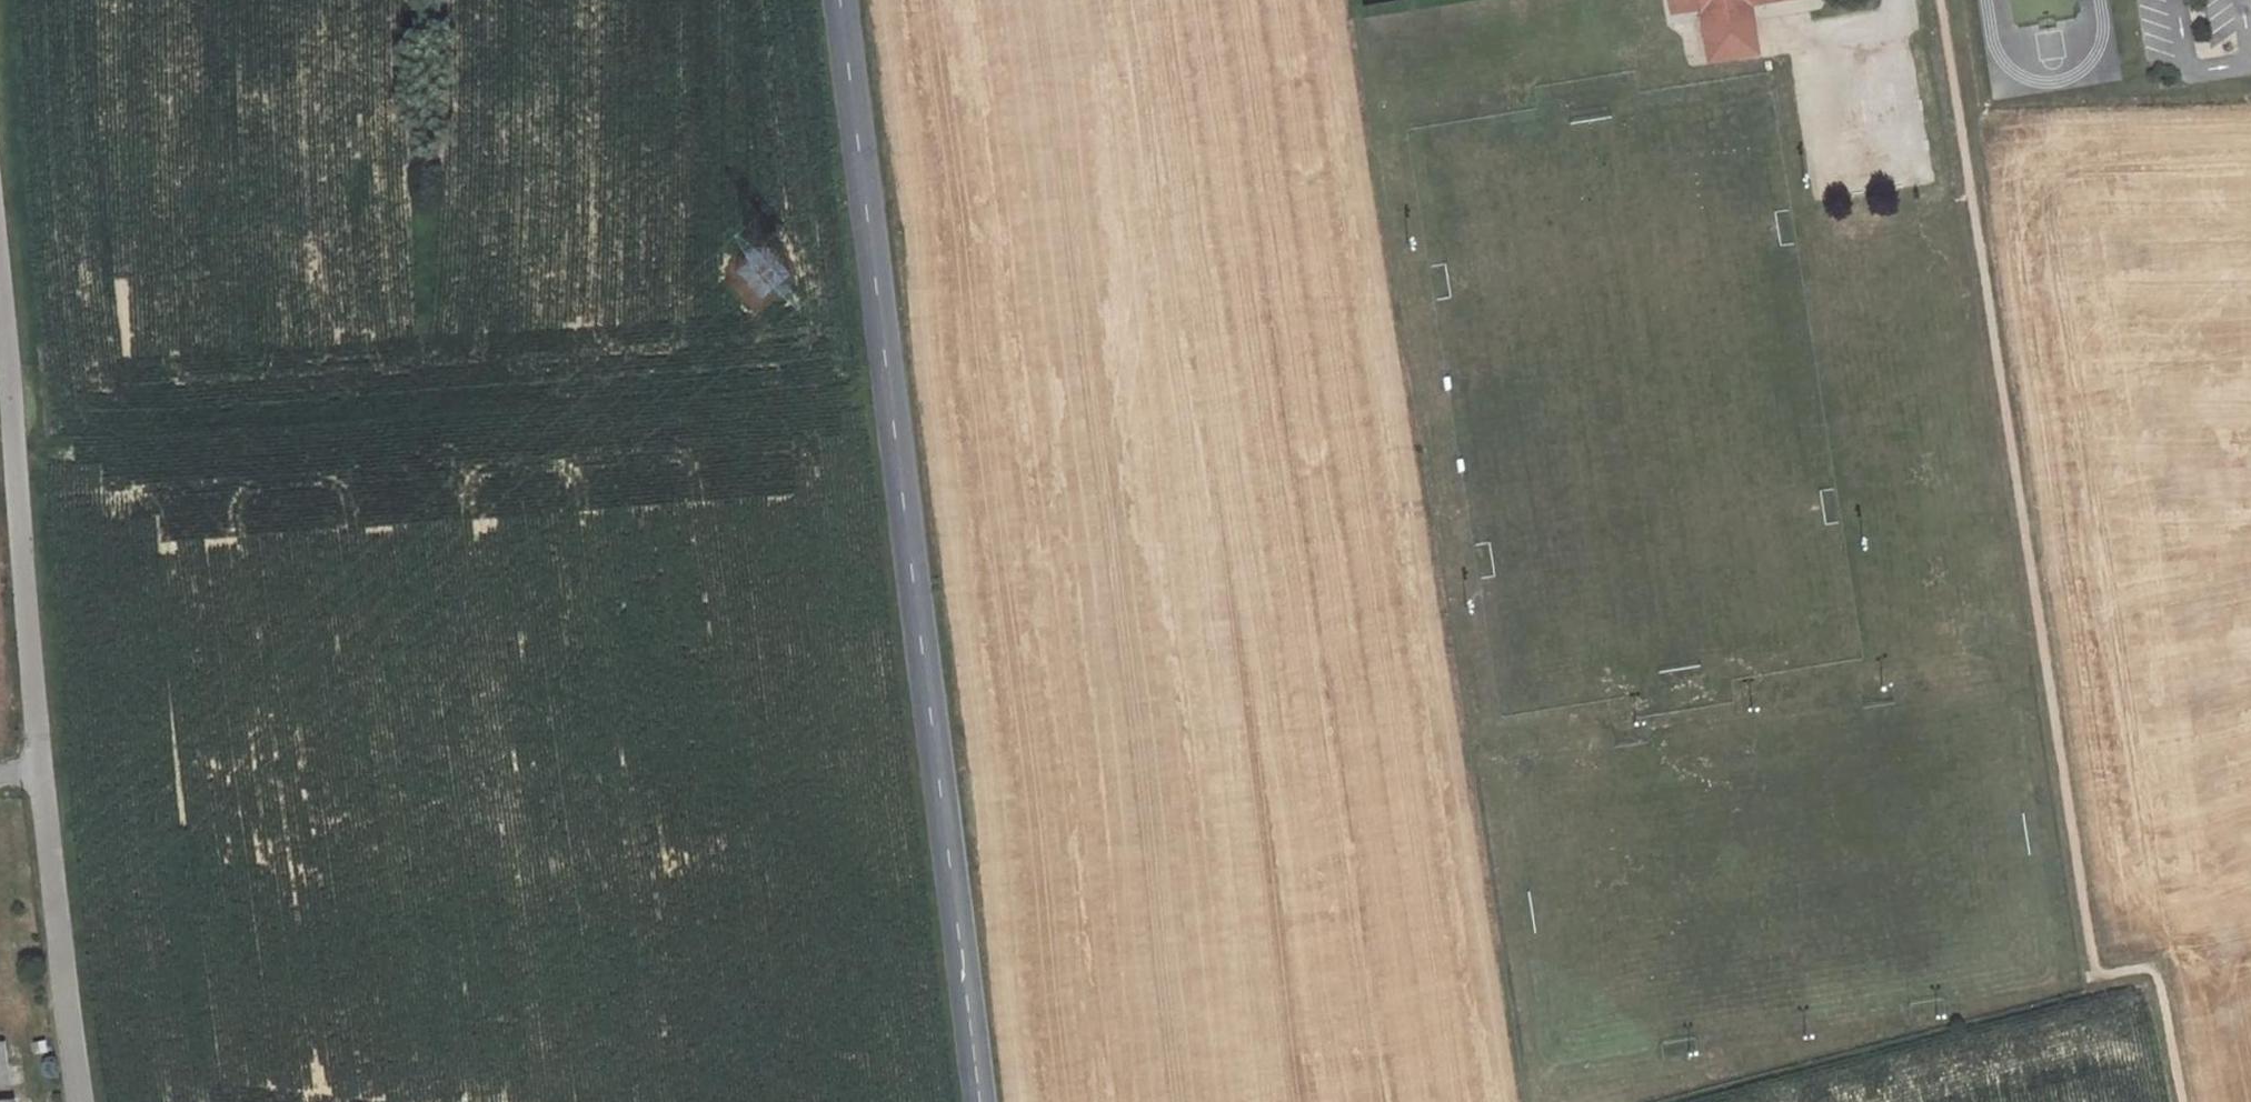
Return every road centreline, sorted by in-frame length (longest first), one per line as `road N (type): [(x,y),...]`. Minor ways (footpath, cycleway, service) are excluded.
road 1 (tertiary): [(840,0),(987,1101)]
road 2 (residential): [(79,1101),(39,767),(0,278)]

